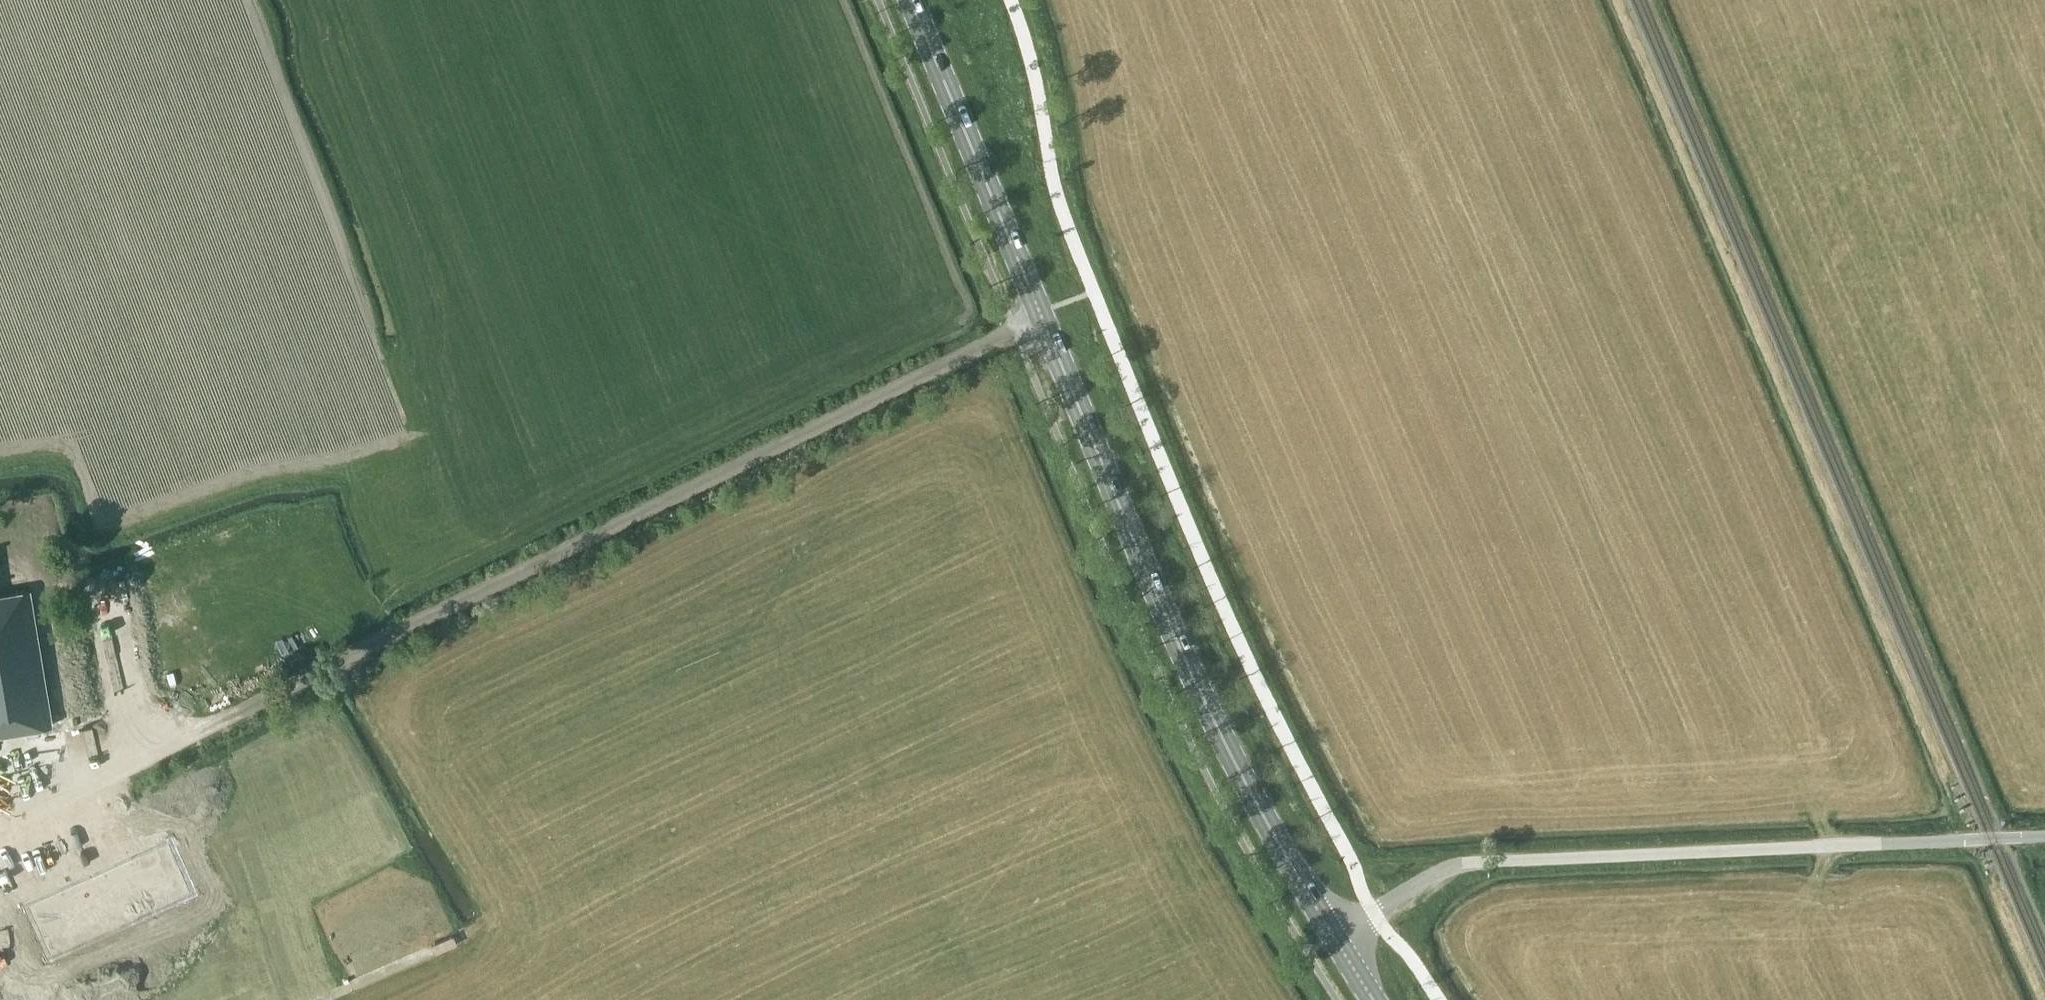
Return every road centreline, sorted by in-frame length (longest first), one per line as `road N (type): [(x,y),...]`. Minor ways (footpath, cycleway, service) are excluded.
road 1 (primary): [(1332,936),(1226,750),(911,0)]
road 2 (unclassified): [(1332,936),(1461,863),(2044,837)]

